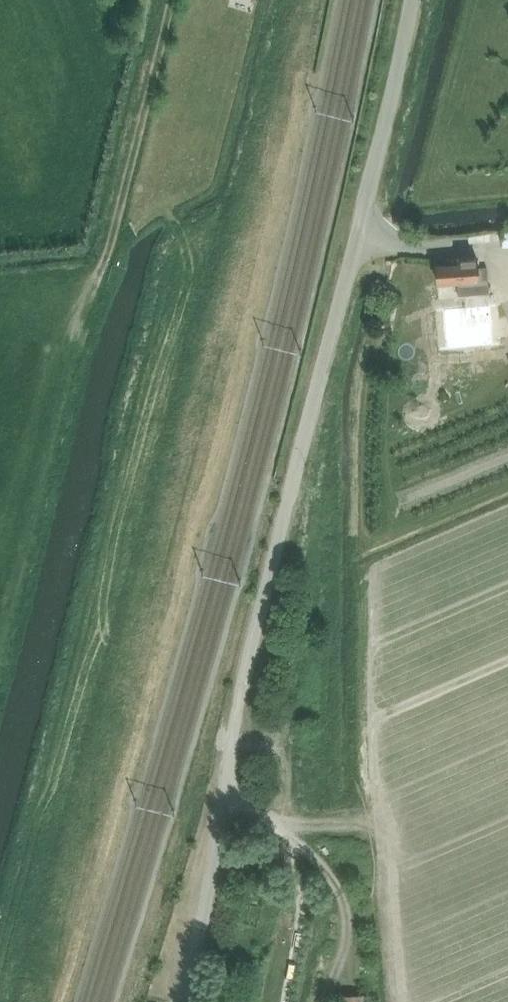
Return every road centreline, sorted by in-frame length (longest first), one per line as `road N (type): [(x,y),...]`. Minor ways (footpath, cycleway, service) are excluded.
road 1 (residential): [(181,1001),(213,882),(252,653),(410,0)]

